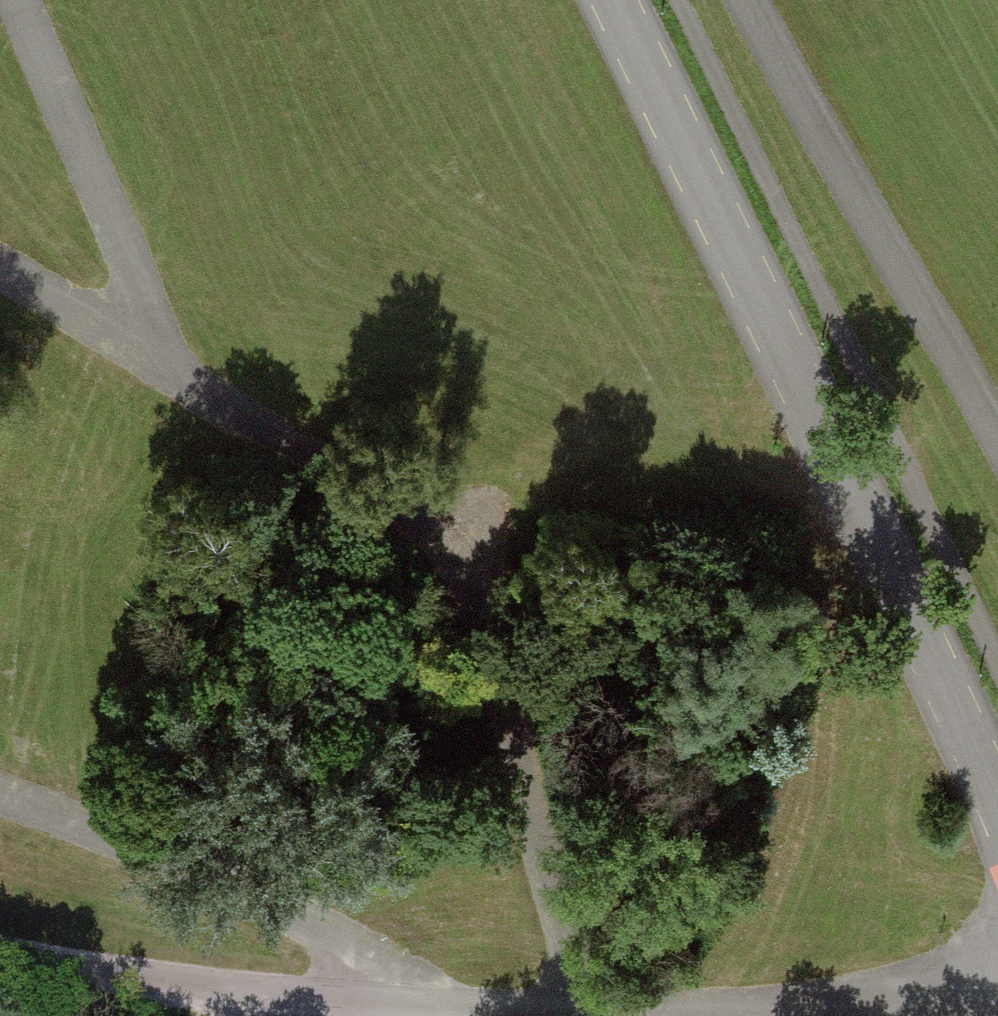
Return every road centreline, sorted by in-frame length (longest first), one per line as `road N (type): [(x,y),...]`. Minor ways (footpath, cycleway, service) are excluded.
road 1 (track): [(18,0),(184,377),(401,510),(501,651),(583,1015)]
road 2 (unclassified): [(997,820),(609,0)]
road 3 (track): [(0,961),(183,991),(577,1015)]
road 4 (track): [(997,435),(766,0)]
road 5 (track): [(443,1013),(227,883),(0,805)]
road 6 (track): [(588,1015),(861,1004),(865,1015)]
road 7 (track): [(184,377),(0,271)]
road 8 (track): [(861,1004),(997,971)]

